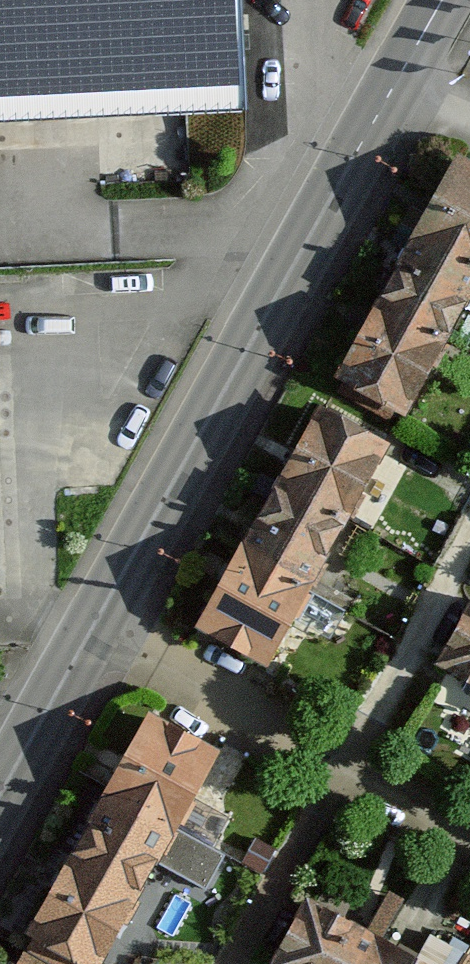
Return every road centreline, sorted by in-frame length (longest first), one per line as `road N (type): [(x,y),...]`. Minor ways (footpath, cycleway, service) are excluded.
road 1 (tertiary): [(0,811),(397,96)]

